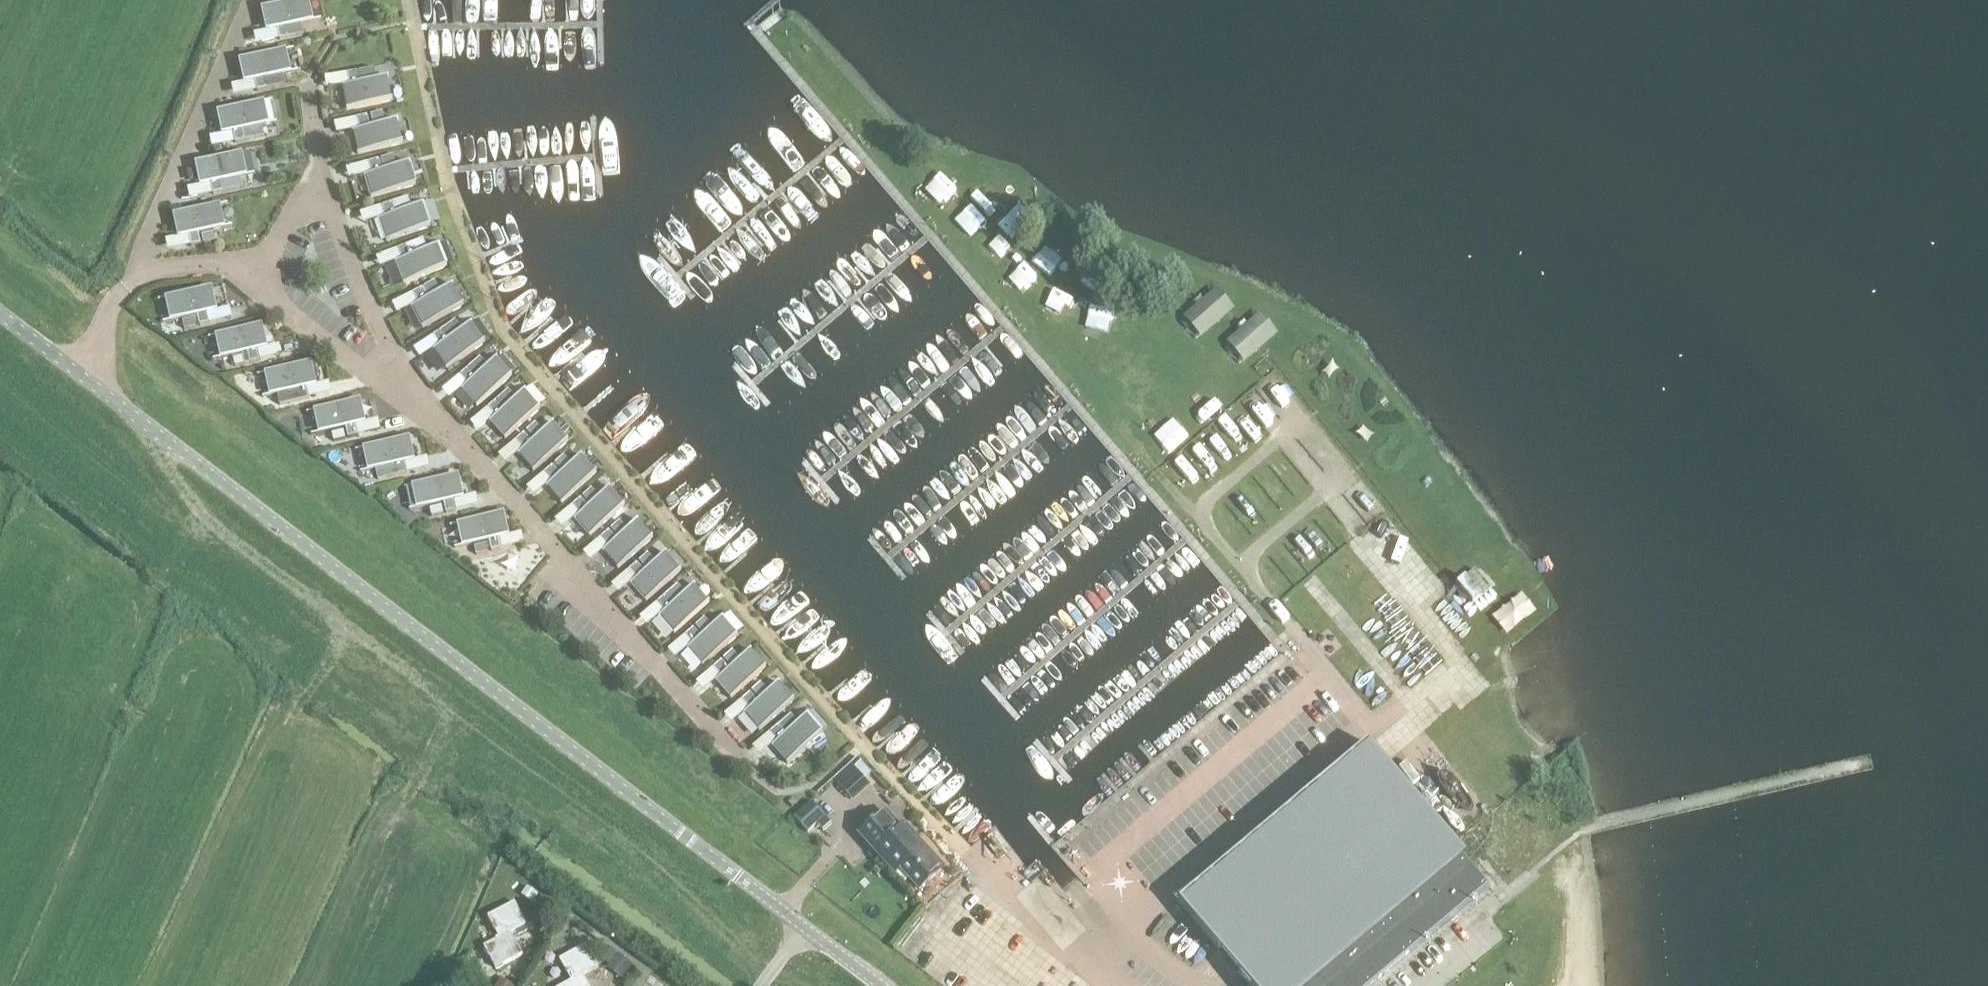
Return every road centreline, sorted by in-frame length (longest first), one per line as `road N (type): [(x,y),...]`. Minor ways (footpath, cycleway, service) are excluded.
road 1 (tertiary): [(0,314),(738,877)]
road 2 (track): [(416,782),(448,734),(438,692),(221,533),(139,420)]
road 3 (track): [(205,513),(113,668)]
road 4 (tertiary): [(882,985),(738,877)]

